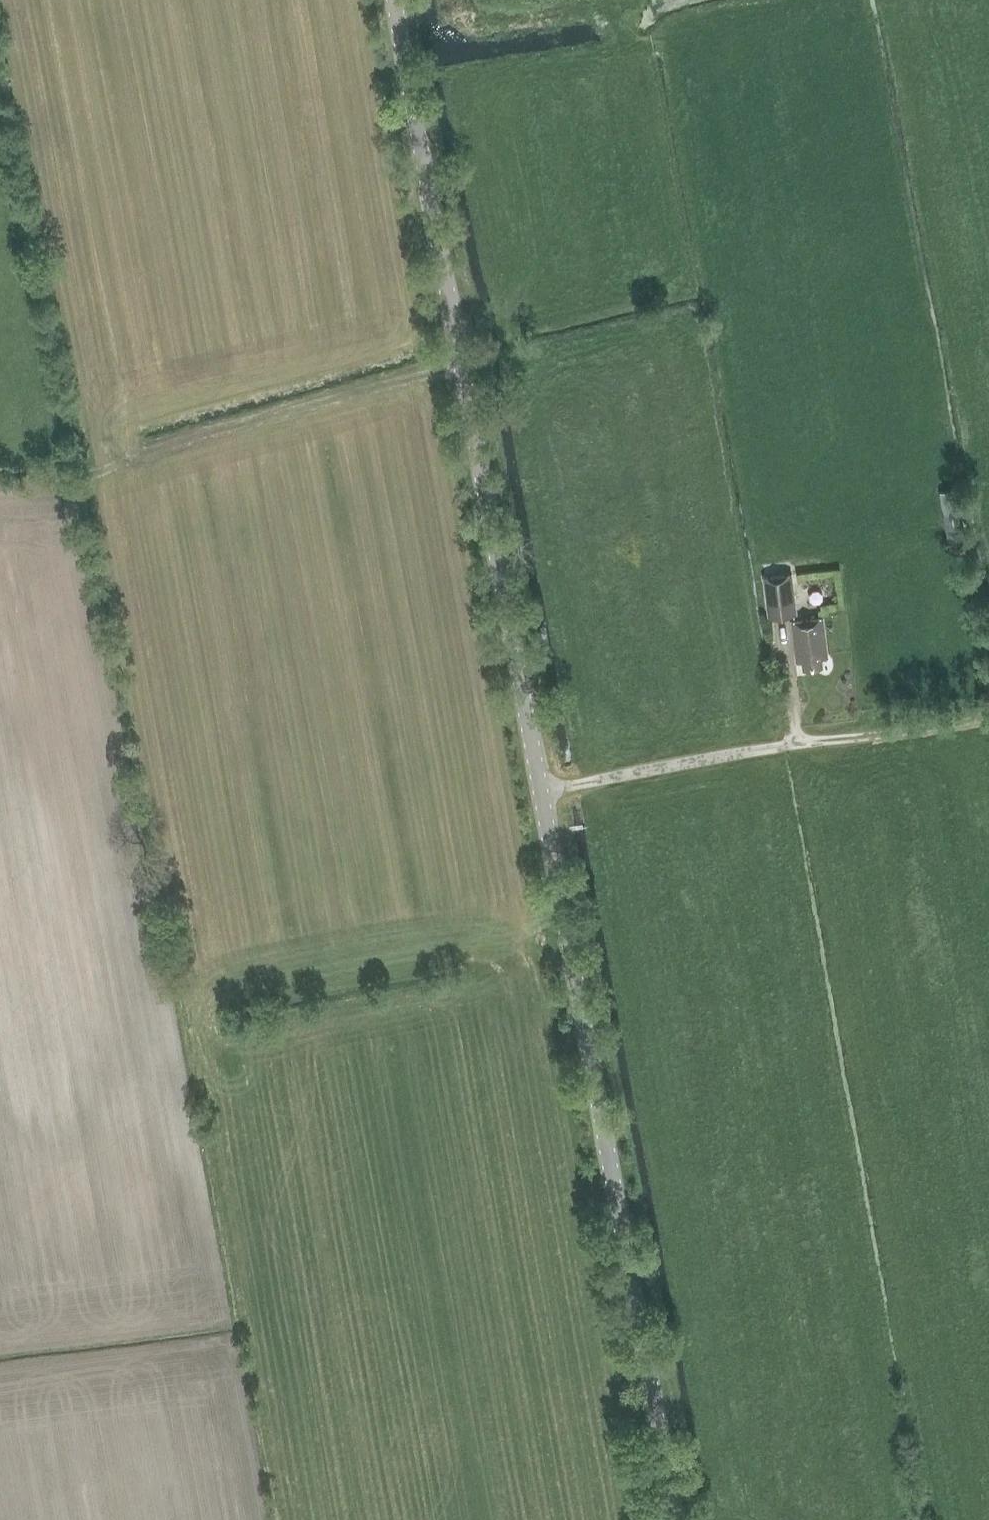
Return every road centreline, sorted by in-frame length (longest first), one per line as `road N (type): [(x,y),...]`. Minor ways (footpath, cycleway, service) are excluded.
road 1 (unclassified): [(672,1519),(392,0)]

